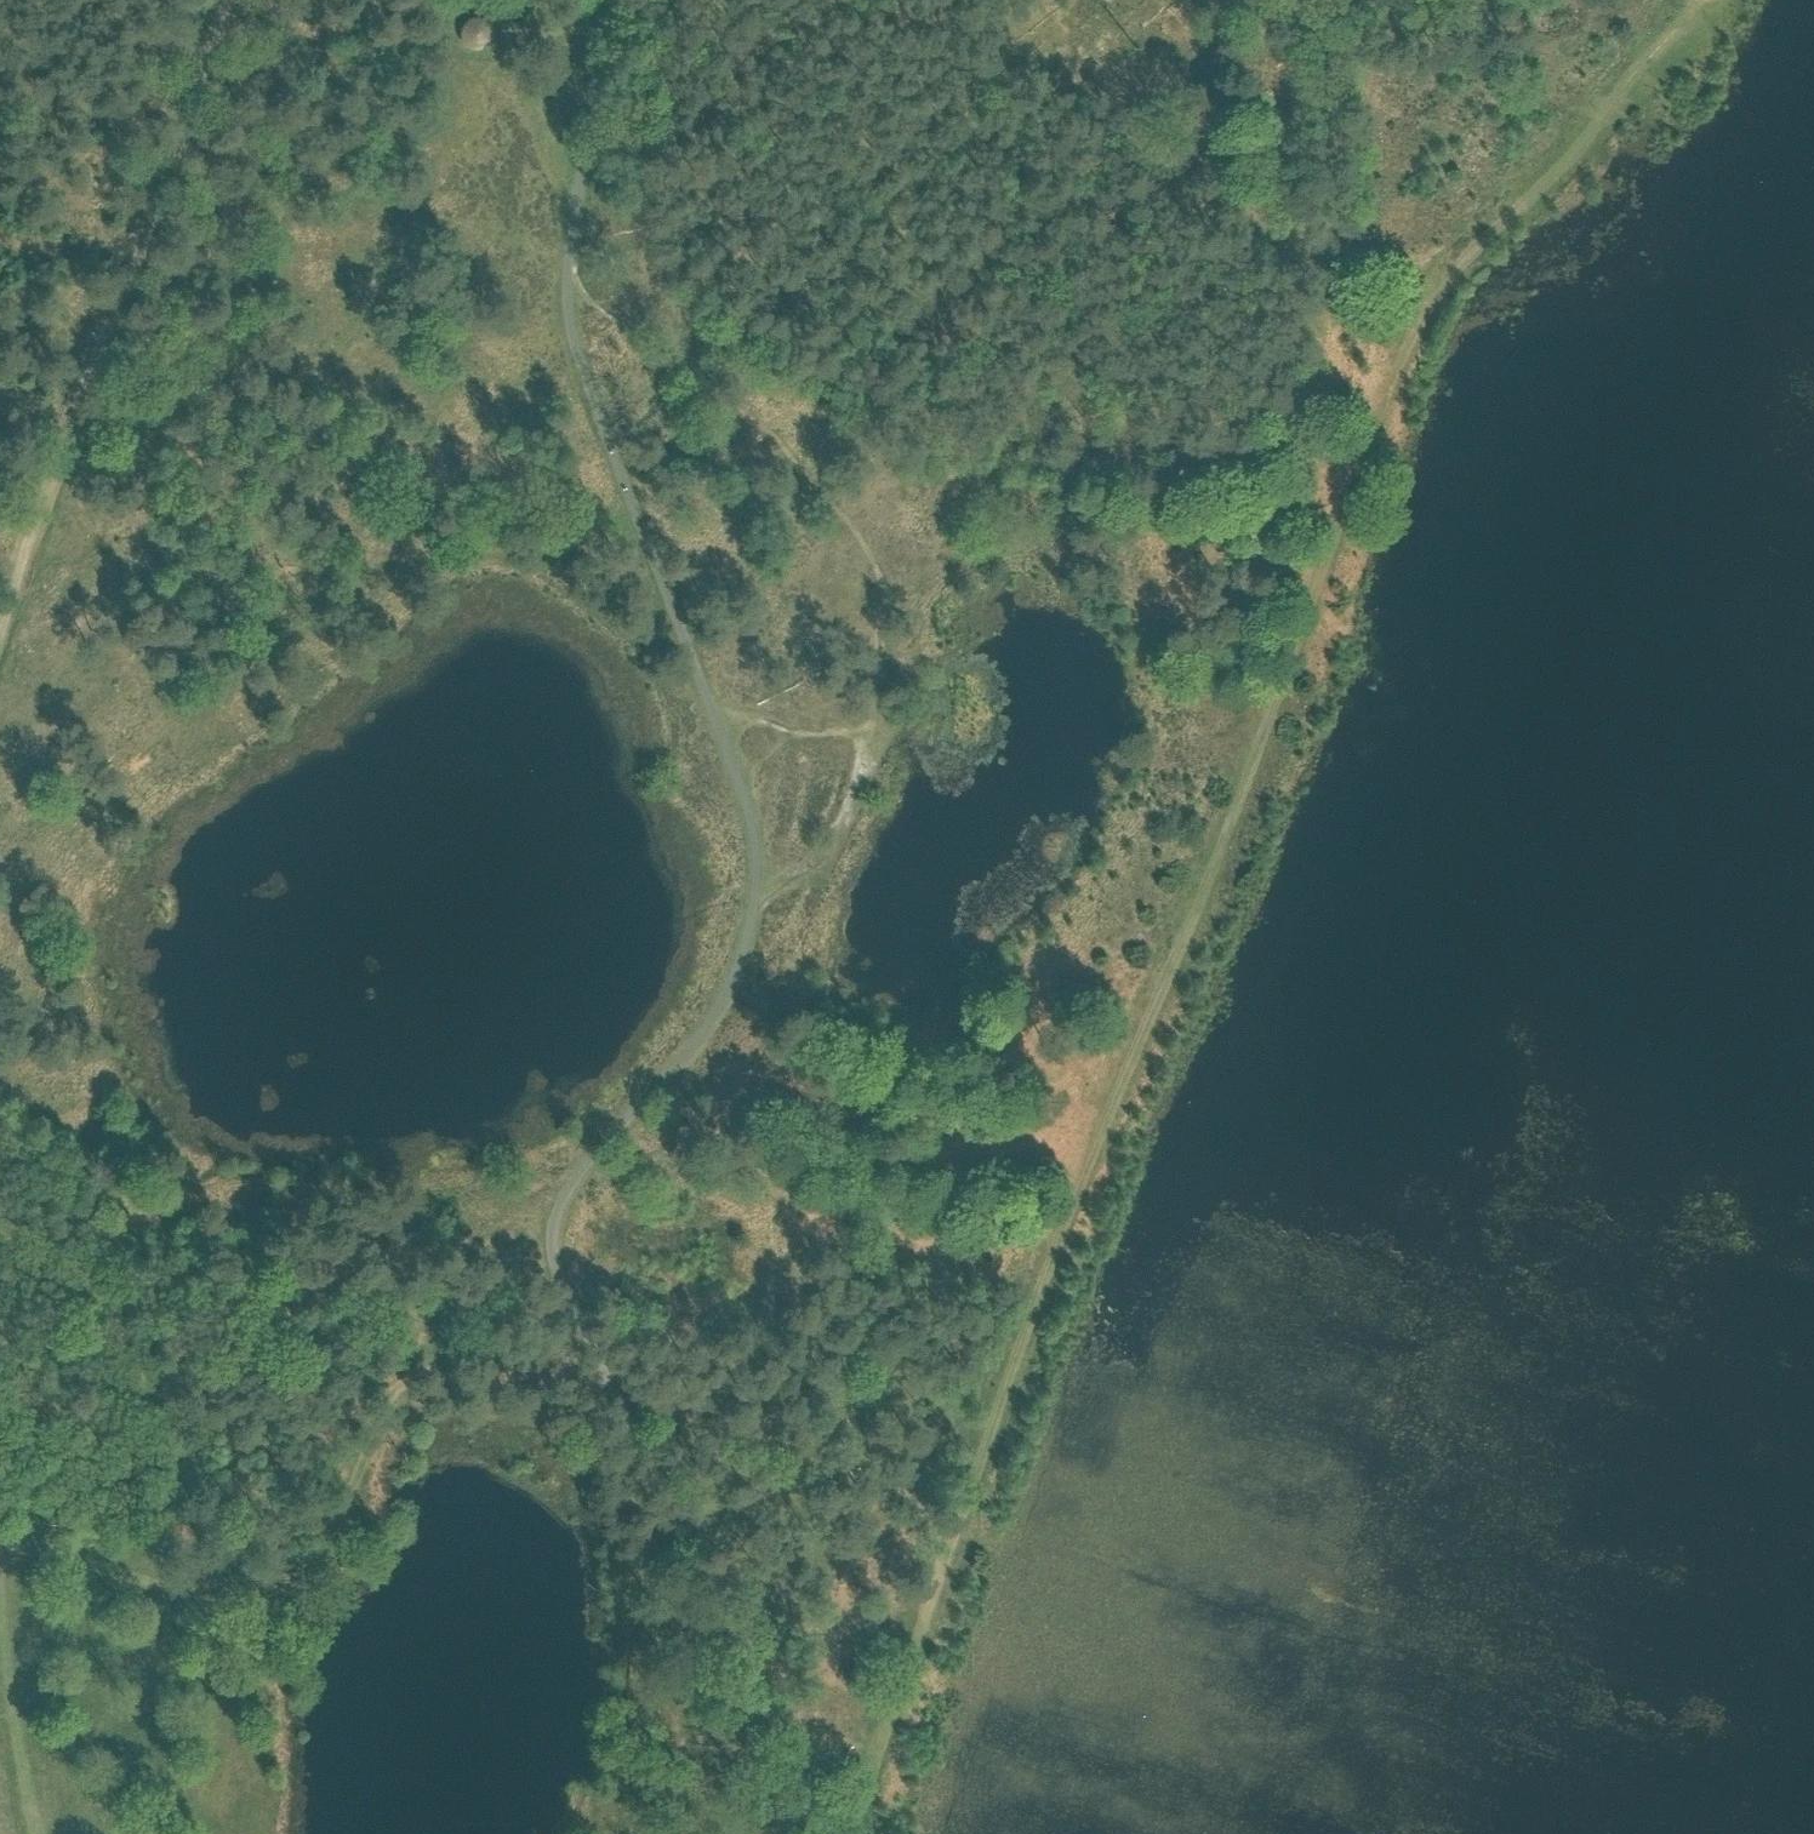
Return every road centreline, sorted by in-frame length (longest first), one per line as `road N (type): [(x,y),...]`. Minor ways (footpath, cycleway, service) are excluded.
road 1 (track): [(960,1508),(1061,1220),(1261,746),(1393,375),(1433,289),(1569,158),(1636,68),(1705,0)]
road 2 (track): [(220,0),(0,608)]
road 3 (track): [(0,1533),(222,1604),(338,1514),(403,1328)]
road 4 (track): [(825,1833),(844,1824),(866,1789),(960,1508)]

